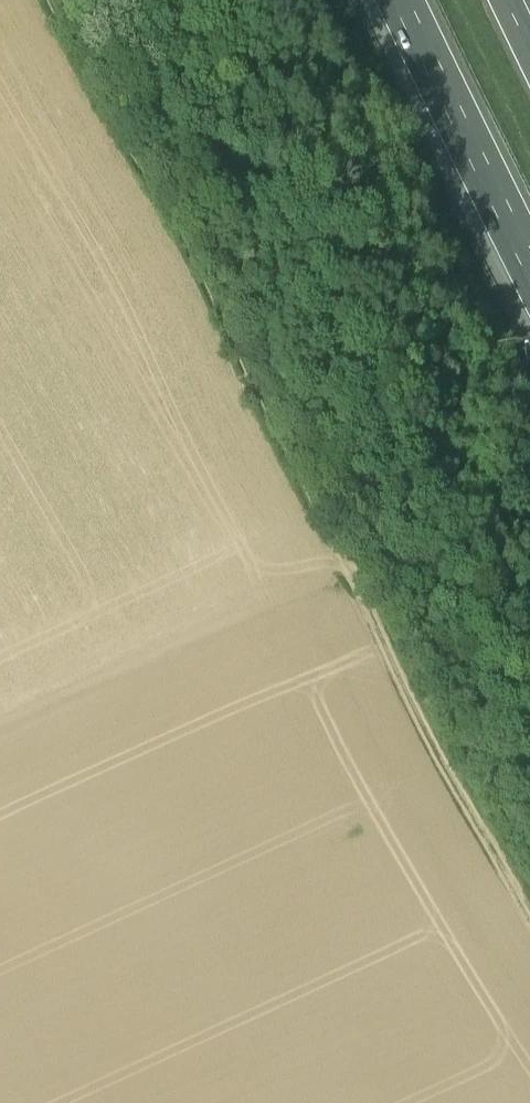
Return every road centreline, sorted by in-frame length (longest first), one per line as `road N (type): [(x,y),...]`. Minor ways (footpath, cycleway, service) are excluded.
road 1 (track): [(529,903),(341,557)]
road 2 (motorway): [(393,0),(529,276)]

